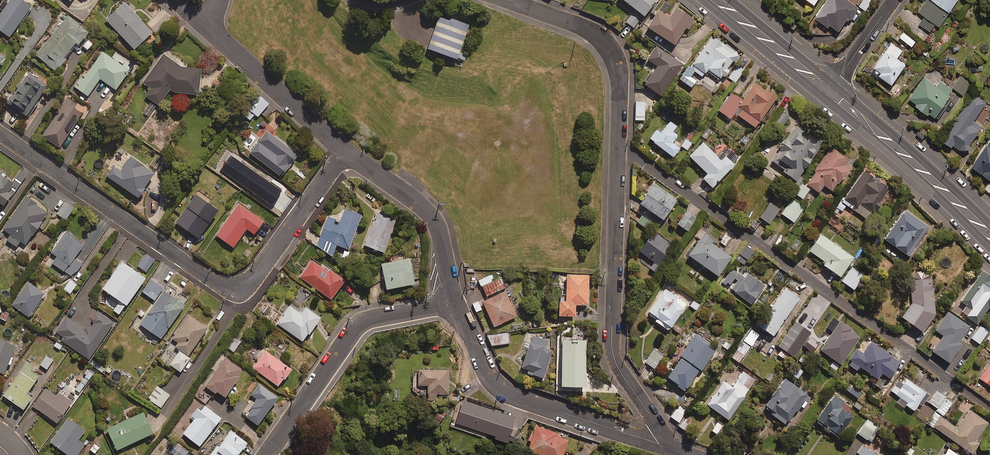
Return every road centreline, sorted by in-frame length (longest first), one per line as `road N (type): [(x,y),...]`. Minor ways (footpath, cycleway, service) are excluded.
road 1 (residential): [(0,133),(236,289),(253,279),(345,154)]
road 2 (residential): [(989,409),(618,146)]
road 3 (residential): [(679,452),(612,349),(618,146)]
road 4 (residential): [(679,452),(493,390),(477,374),(447,301)]
road 5 (residential): [(447,301),(360,323),(267,454)]
road 6 (secondary): [(989,234),(830,92)]
road 7 (residential): [(618,146),(616,54),(593,29),(513,0)]
road 8 (residential): [(447,301),(440,231),(431,215),(345,154)]
road 9 (residential): [(345,154),(210,29)]
road 10 (secondary): [(830,92),(718,0)]

